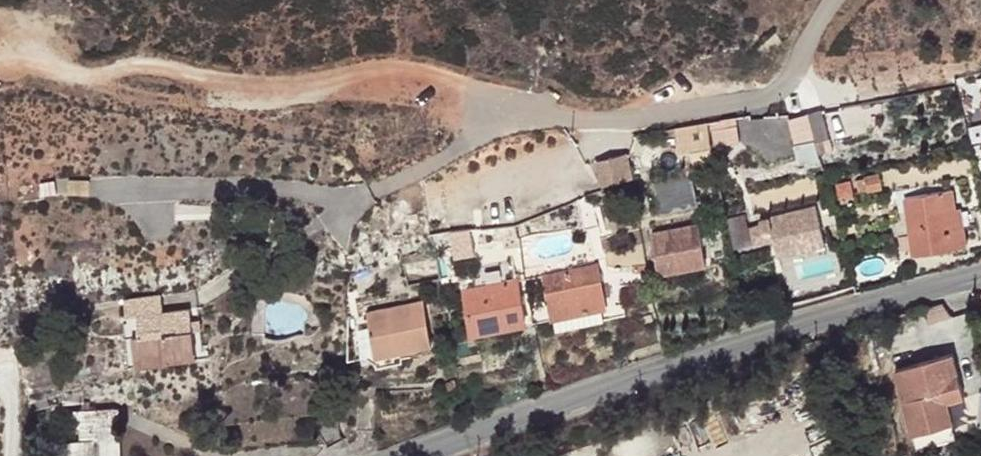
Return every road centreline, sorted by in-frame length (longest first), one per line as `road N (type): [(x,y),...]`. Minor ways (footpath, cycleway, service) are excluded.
road 1 (track): [(780,97),(567,118),(421,69),(343,71),(292,91),(254,93),(216,86),(145,53),(126,50),(75,65)]
road 2 (tertiary): [(980,278),(811,323),(419,455)]
road 3 (track): [(567,118),(357,197),(191,293)]
road 4 (track): [(357,197),(234,183),(182,187)]

